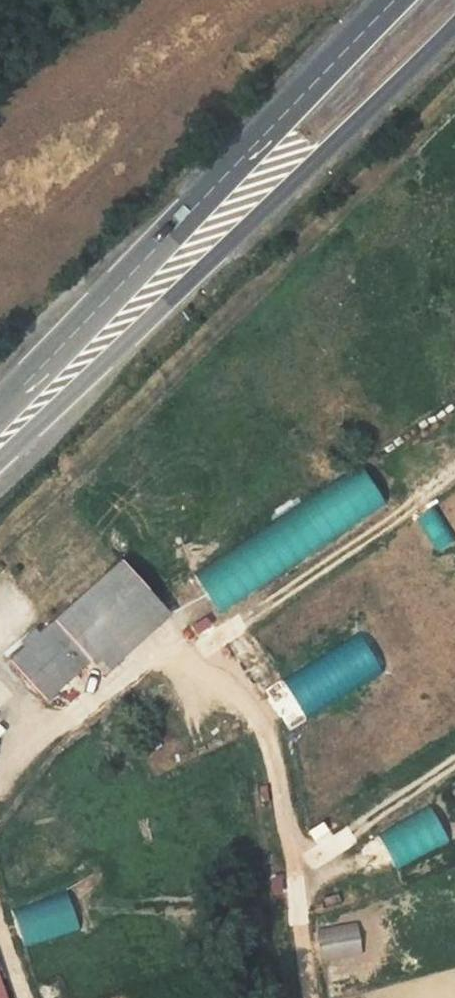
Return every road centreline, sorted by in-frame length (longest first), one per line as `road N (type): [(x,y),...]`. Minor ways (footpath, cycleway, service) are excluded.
road 1 (primary): [(0,449),(454,26)]
road 2 (track): [(0,698),(33,737),(168,644),(254,712),(275,760),(318,997)]
road 3 (primary): [(394,0),(0,423)]

